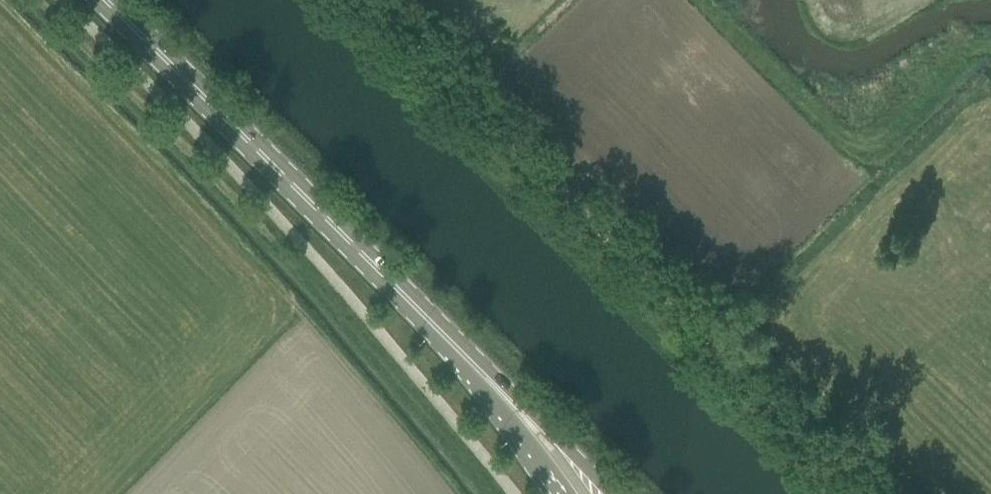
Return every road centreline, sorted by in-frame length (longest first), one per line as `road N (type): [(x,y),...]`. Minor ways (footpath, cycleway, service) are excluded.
road 1 (track): [(864,493),(366,0)]
road 2 (primary): [(506,402),(391,276),(108,0)]
road 3 (primary): [(609,493),(506,402)]

